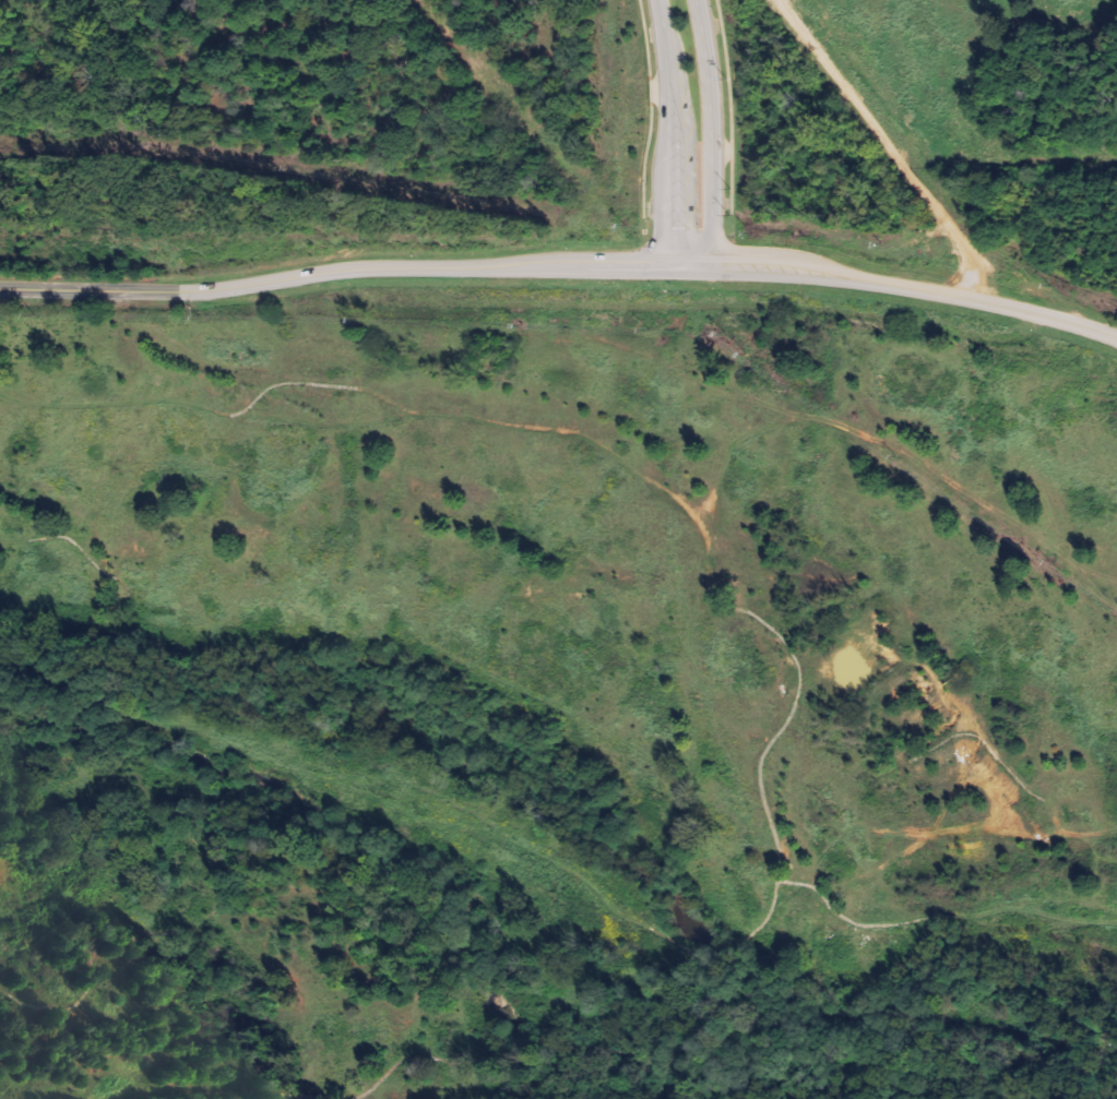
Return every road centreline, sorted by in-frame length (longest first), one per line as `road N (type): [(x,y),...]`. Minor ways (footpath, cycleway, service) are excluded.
road 1 (tertiary): [(0,290),(206,291),(370,270),(692,268)]
road 2 (tertiary): [(692,268),(830,275),(978,301),(1116,340)]
road 3 (tertiary): [(656,0),(669,229),(692,268)]
road 4 (tertiary): [(692,268),(709,228),(704,64),(692,0)]

